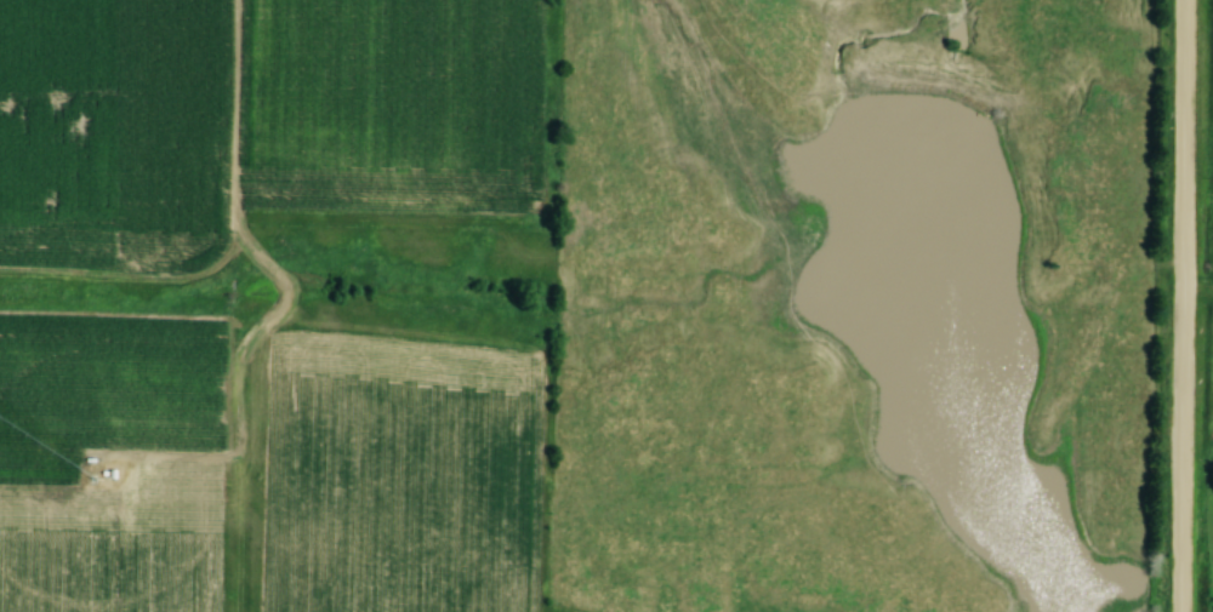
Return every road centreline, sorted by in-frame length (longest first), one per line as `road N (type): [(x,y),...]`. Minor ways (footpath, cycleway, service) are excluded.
road 1 (residential): [(1180,611),(1185,0)]

